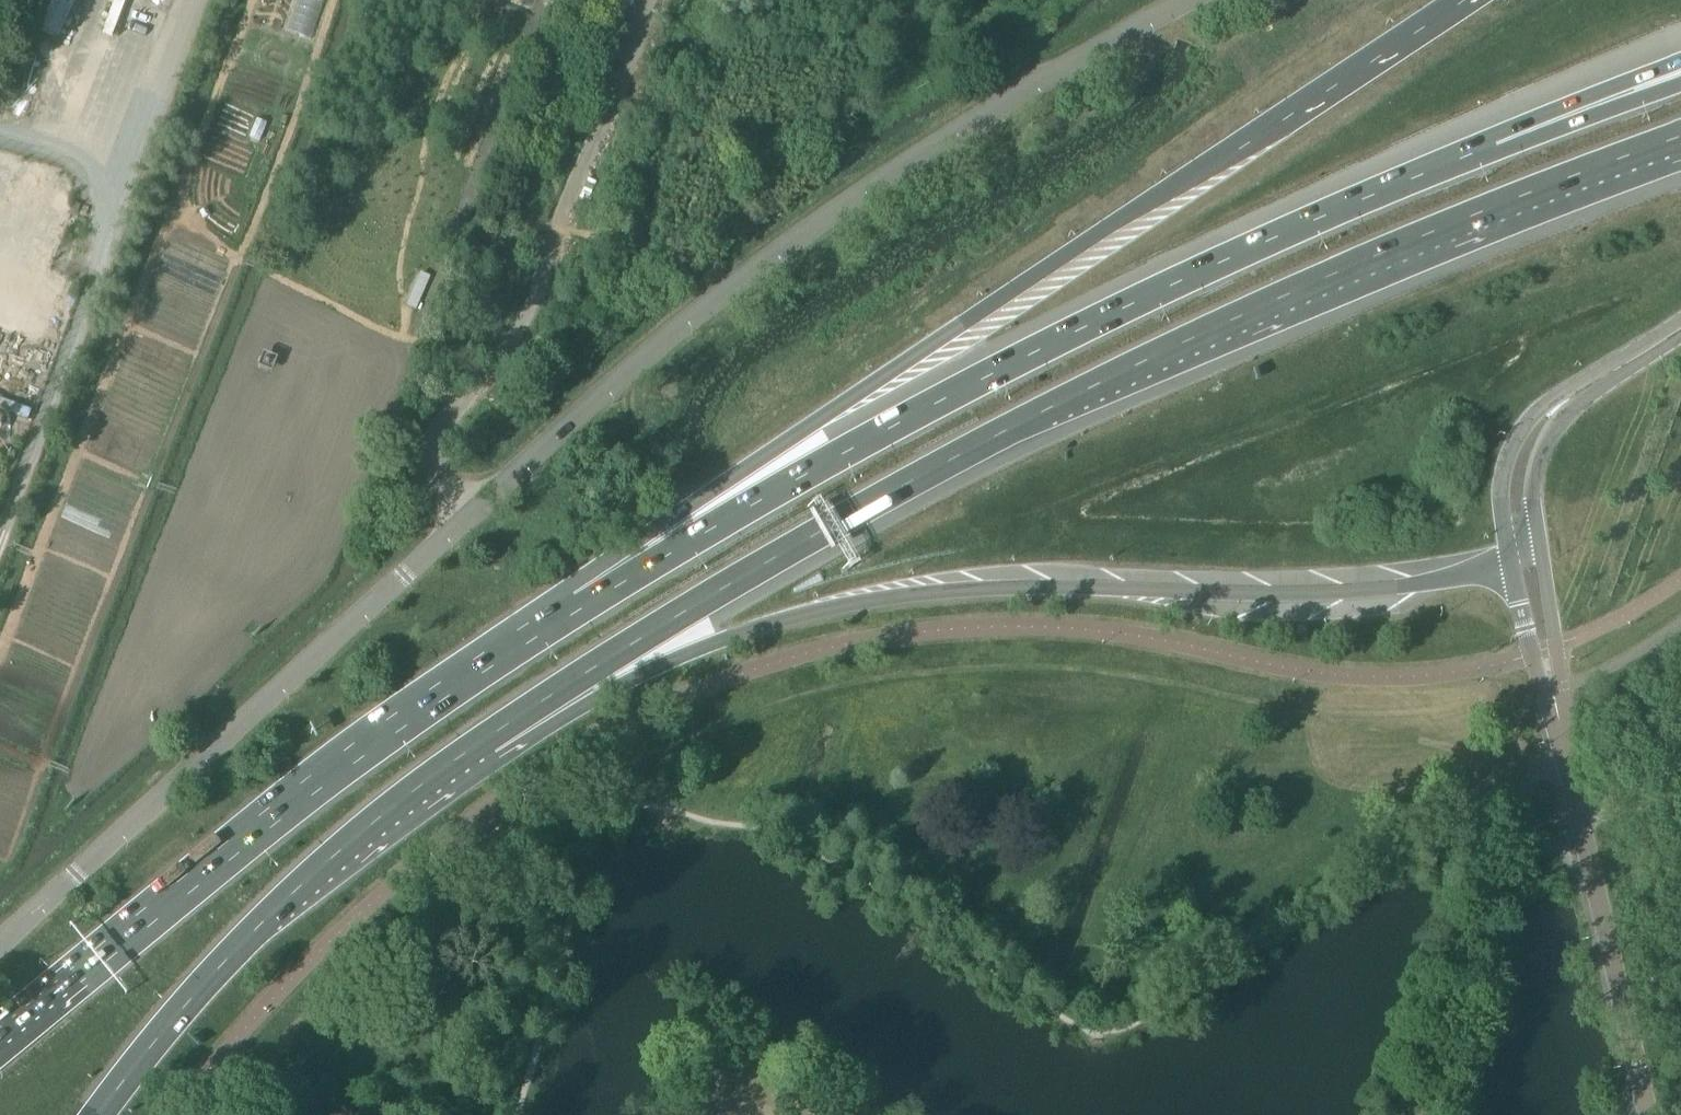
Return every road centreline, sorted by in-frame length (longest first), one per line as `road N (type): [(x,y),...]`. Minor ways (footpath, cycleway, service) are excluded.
road 1 (unclassified): [(0,942),(624,372),(788,244),(935,147),(1187,0)]
road 2 (trunk): [(489,736),(741,576),(1048,408),(1385,250),(1680,135)]
road 3 (trunk): [(1461,0),(814,422),(575,602)]
road 4 (trunk): [(489,736),(720,640),(852,602),(988,587),(1386,588),(1511,565)]
road 5 (trunk): [(1497,141),(1032,352),(575,602)]
road 6 (trunk): [(575,602),(301,794),(0,1038)]
road 7 (track): [(646,0),(605,122),(539,272),(487,379),(445,429),(453,527)]
road 8 (trunk): [(98,1114),(266,918),(406,795),(489,736)]
road 9 (unclassified): [(1647,1114),(1566,756)]
road 10 (unclassified): [(1560,727),(1556,645),(1534,513)]
road 11 (secondary): [(1579,390),(1539,408),(1503,465),(1511,565)]
road 12 (motorway): [(1680,61),(1497,141)]
road 13 (motorway): [(1680,83),(1497,141)]
road 14 (unclassified): [(1511,565),(1560,727)]
road 15 (secondary): [(1534,513),(1536,468),(1579,390)]
road 16 (secondary): [(1680,327),(1579,390)]

